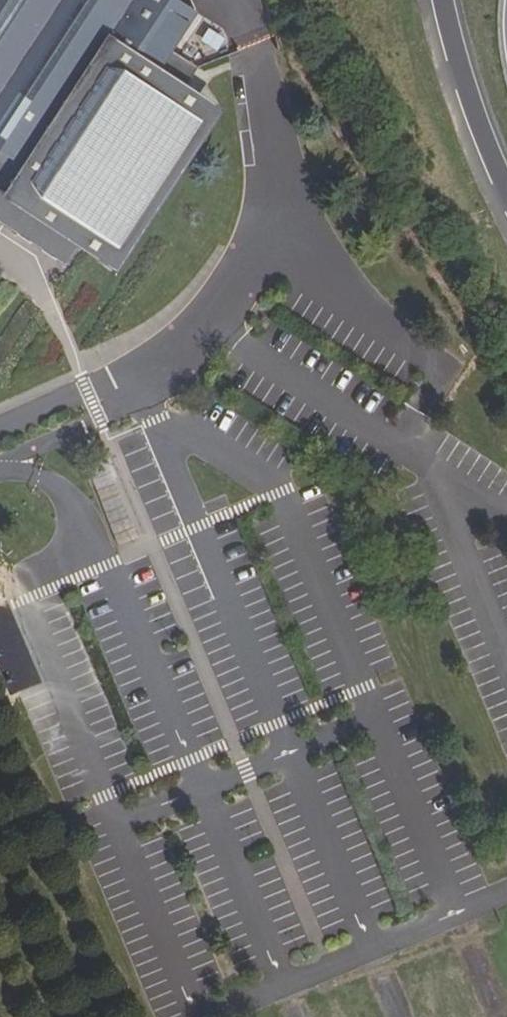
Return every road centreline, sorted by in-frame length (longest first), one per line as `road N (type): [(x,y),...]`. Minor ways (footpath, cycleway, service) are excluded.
road 1 (motorway): [(447,0),(481,122),(506,177)]

